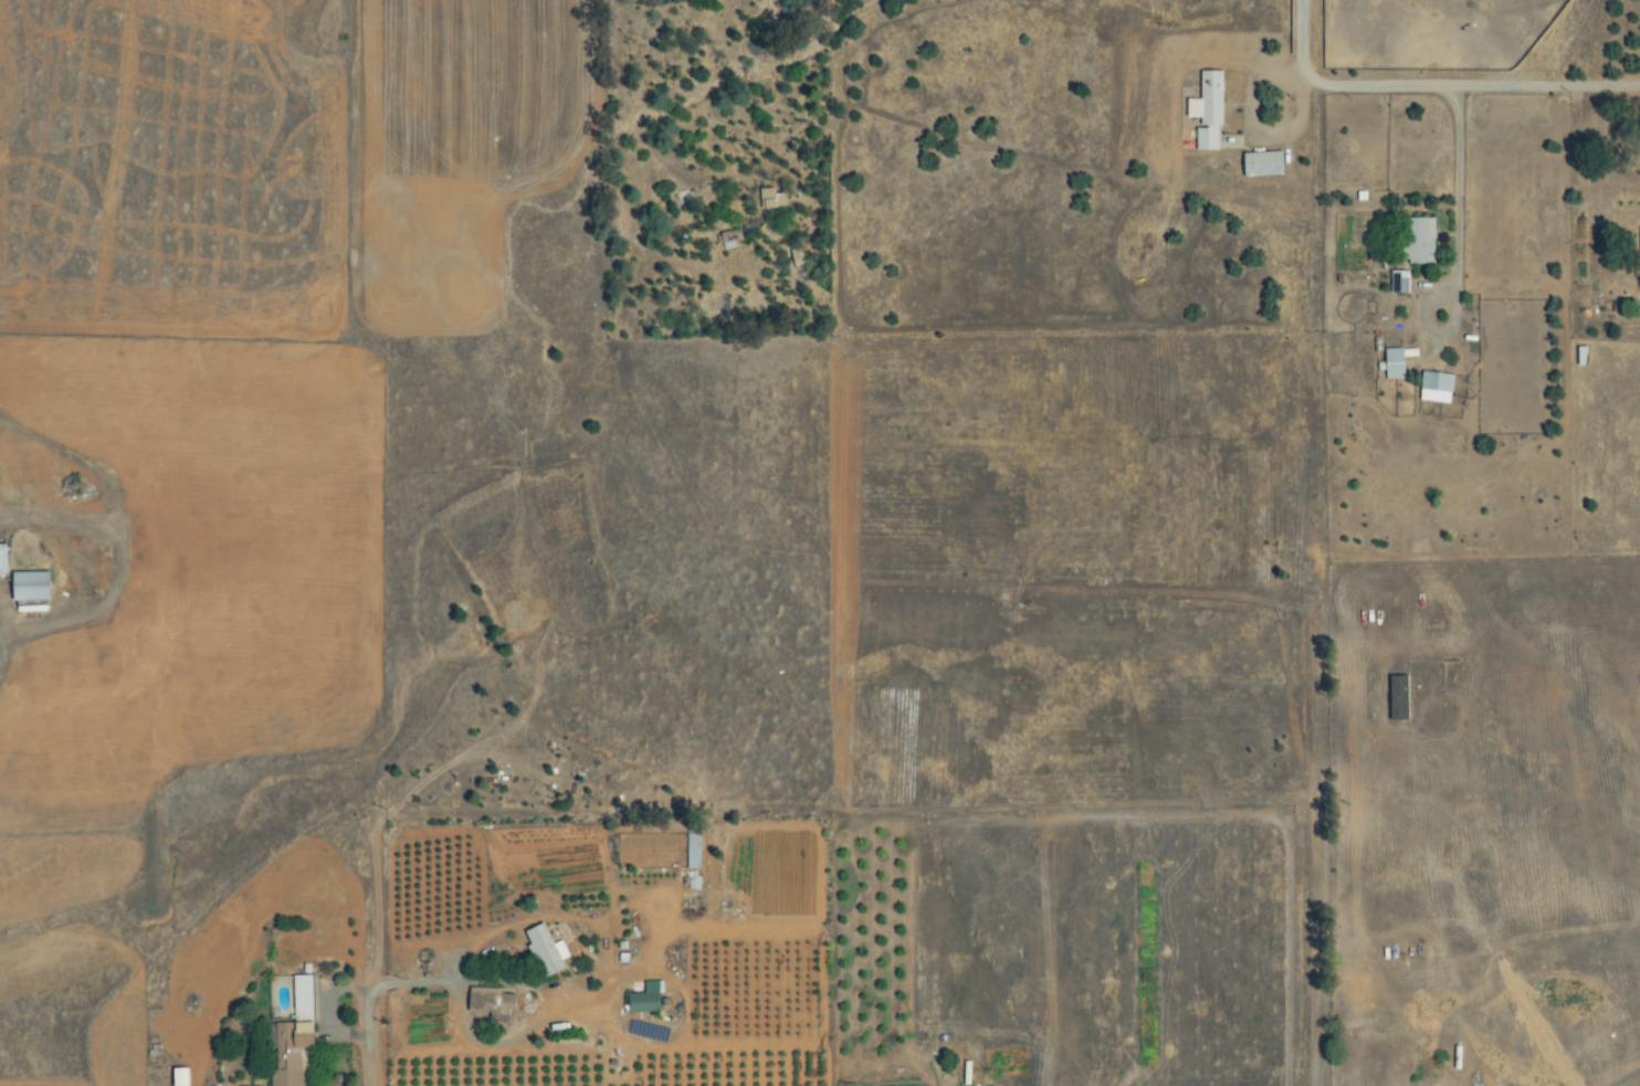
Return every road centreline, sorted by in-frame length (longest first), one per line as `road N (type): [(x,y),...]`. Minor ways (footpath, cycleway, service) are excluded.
road 1 (residential): [(362,1085),(341,614)]
road 2 (residential): [(1504,382),(1496,0)]
road 3 (residential): [(1499,76),(1639,79)]

